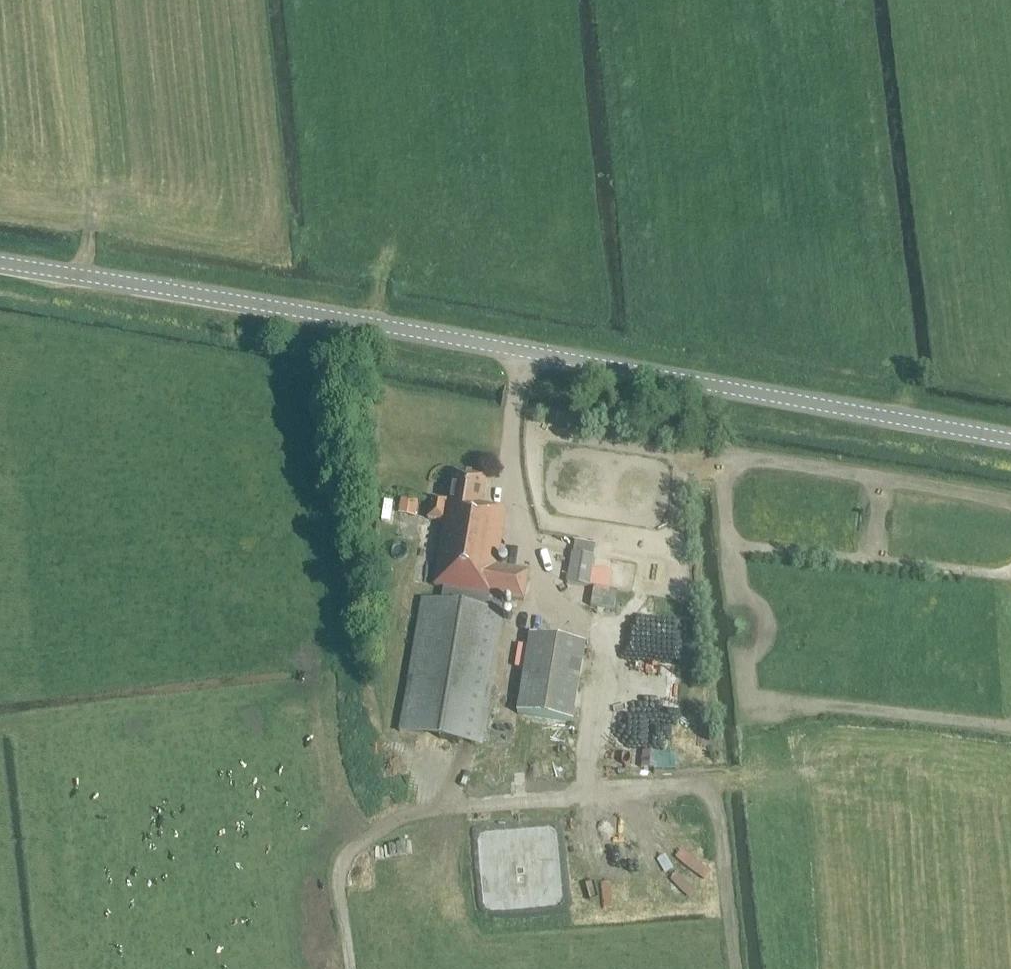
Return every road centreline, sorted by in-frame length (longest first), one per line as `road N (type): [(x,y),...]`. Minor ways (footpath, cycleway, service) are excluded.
road 1 (tertiary): [(0,265),(1010,441)]

